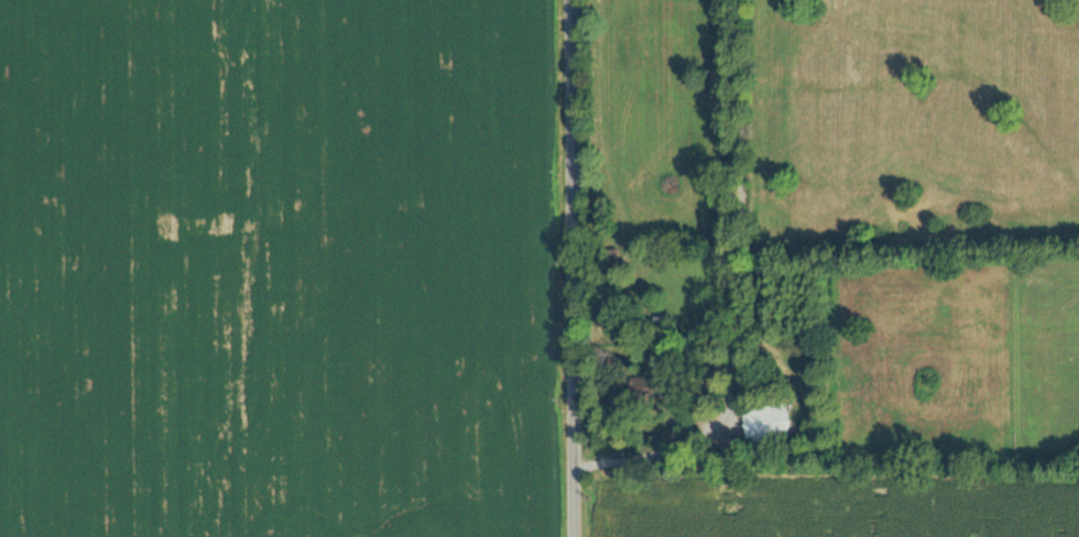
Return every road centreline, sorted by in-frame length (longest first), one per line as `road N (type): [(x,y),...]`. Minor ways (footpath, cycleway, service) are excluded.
road 1 (residential): [(573,536),(570,0)]

